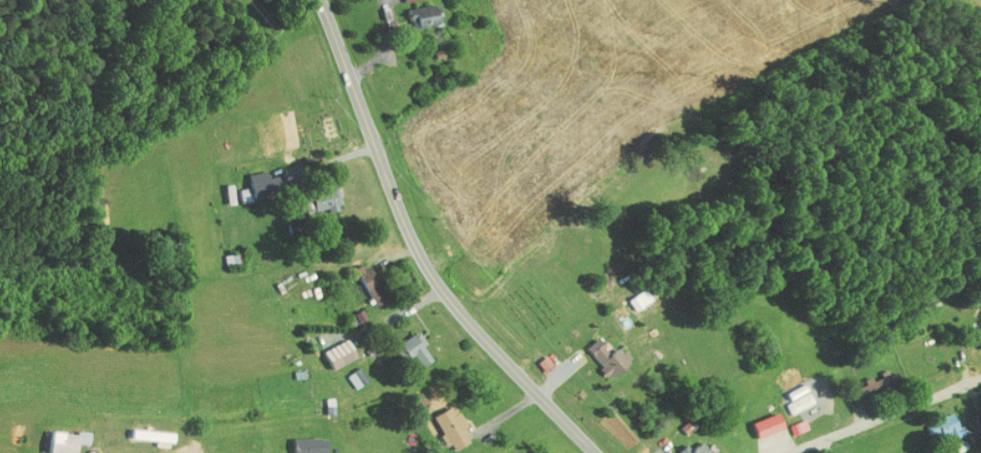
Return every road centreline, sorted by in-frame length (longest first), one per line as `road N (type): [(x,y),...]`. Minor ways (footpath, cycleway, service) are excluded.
road 1 (tertiary): [(588,452),(431,270),(315,0)]
road 2 (residential): [(792,452),(980,385)]

